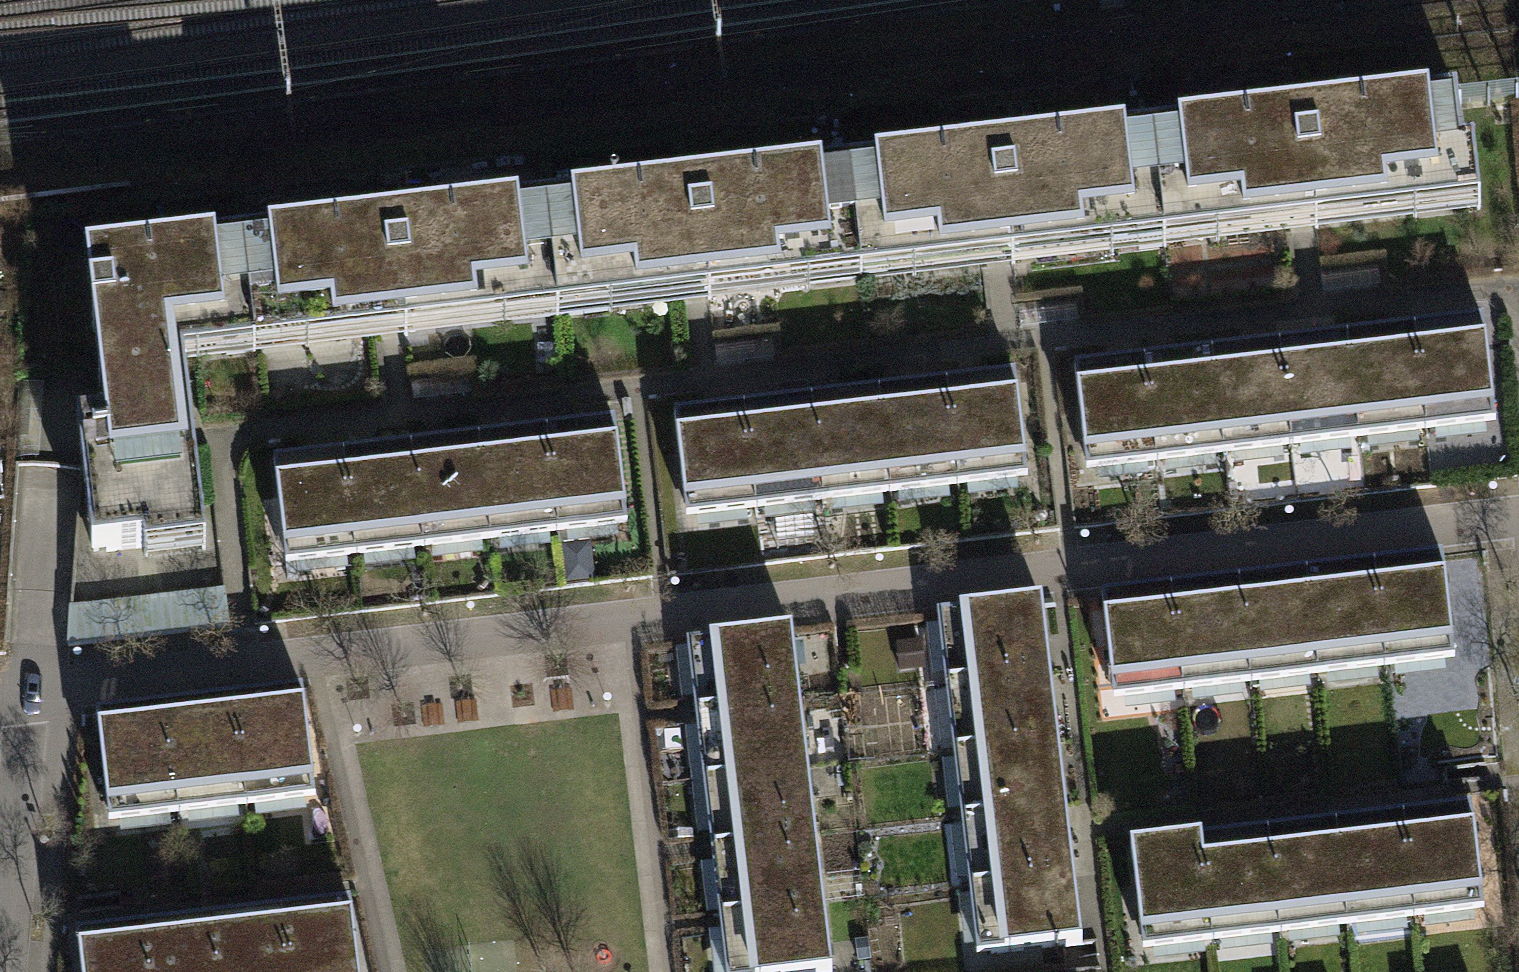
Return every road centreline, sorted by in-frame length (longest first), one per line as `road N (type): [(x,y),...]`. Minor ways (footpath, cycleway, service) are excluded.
road 1 (residential): [(28,697),(6,971)]

